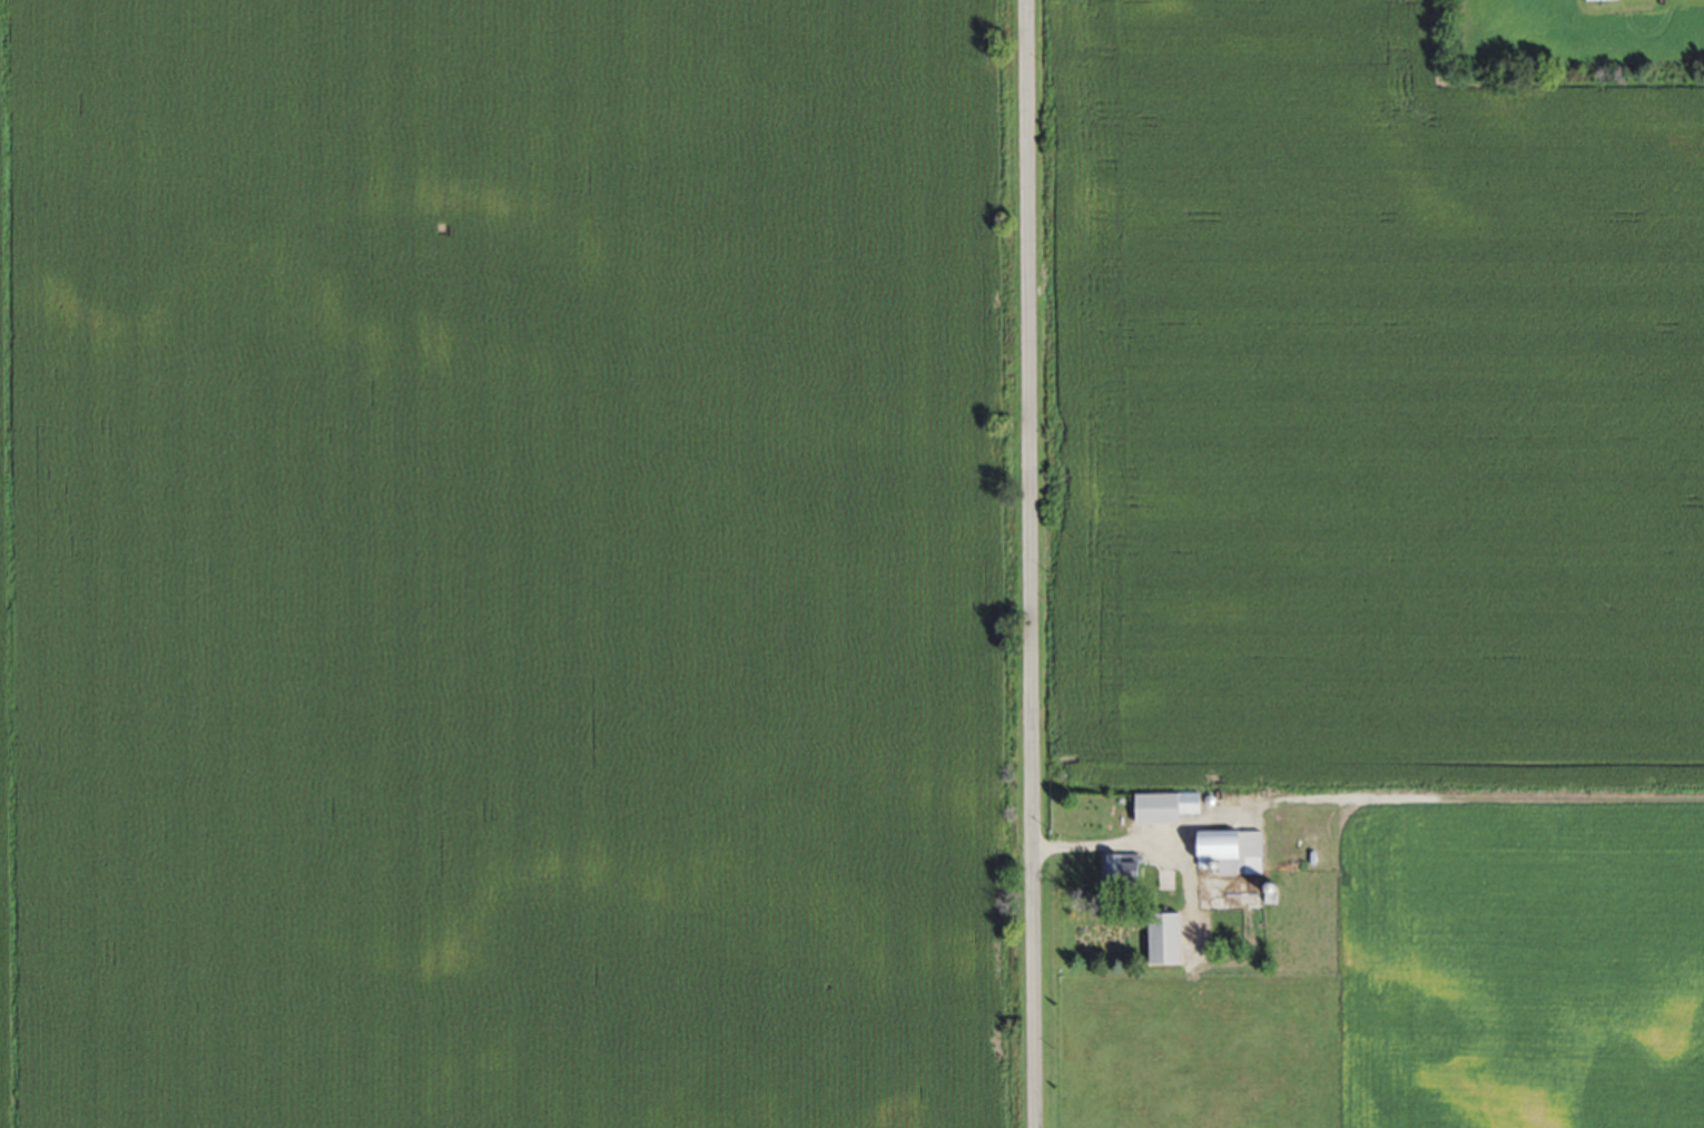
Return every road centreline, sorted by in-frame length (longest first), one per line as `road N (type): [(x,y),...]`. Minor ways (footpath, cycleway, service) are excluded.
road 1 (residential): [(1035,1127),(1024,0)]

